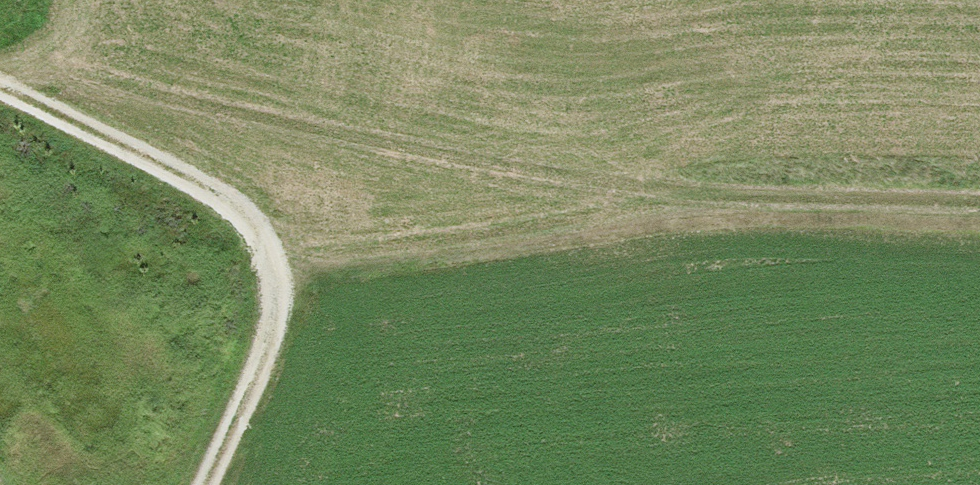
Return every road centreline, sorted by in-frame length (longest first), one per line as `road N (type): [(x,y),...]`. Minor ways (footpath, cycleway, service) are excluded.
road 1 (track): [(979,208),(688,199),(402,151),(20,62),(0,81)]
road 2 (track): [(0,96),(171,171),(237,218),(259,253),(267,286),(199,484)]
road 3 (track): [(688,199),(417,242),(267,286)]

